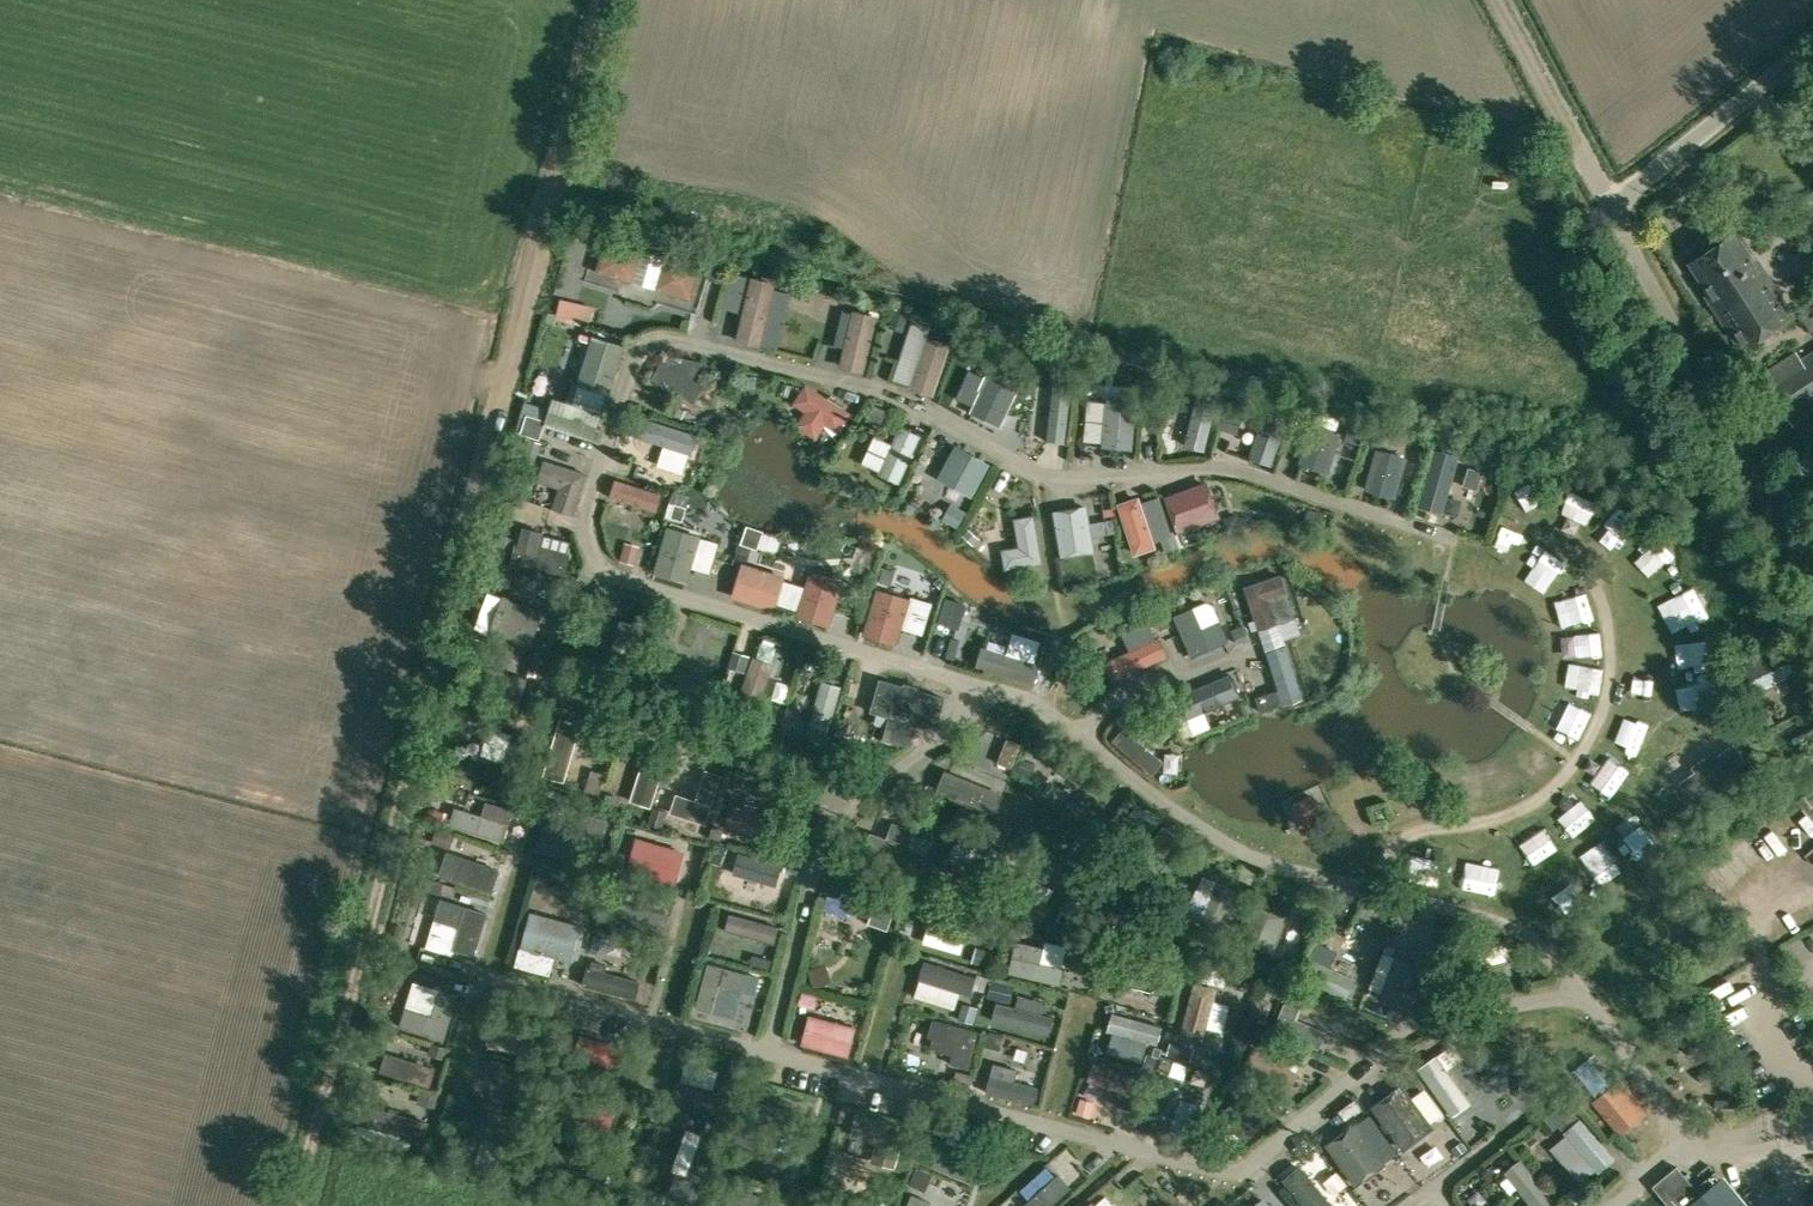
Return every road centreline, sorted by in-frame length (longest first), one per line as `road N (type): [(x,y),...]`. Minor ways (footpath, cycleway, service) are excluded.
road 1 (track): [(300,1205),(607,0)]
road 2 (unclassified): [(1812,589),(1609,206)]
road 3 (unclassified): [(1609,206),(1812,43)]
road 4 (track): [(1589,172),(1497,0)]

